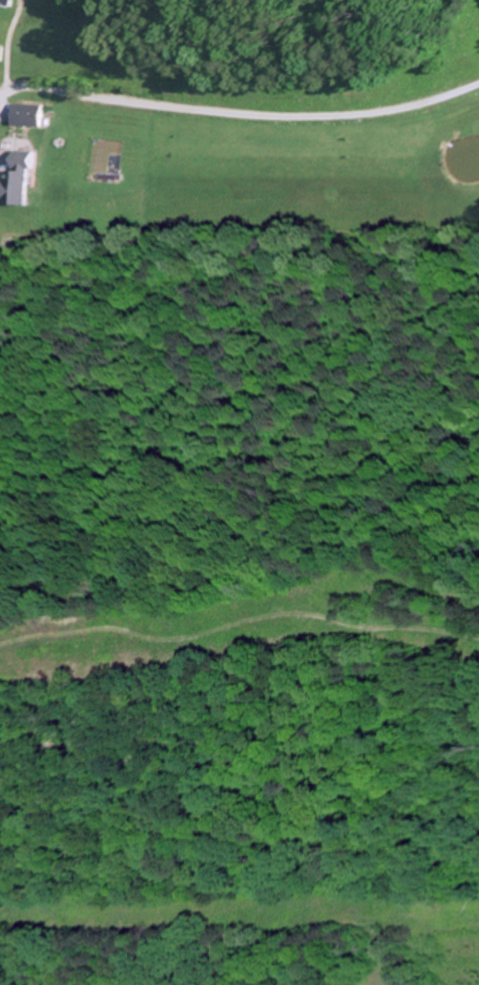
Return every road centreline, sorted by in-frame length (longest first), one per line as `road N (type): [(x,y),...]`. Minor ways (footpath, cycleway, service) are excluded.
road 1 (residential): [(0,99),(33,87),(162,107),(334,117),(409,110),(478,87)]

